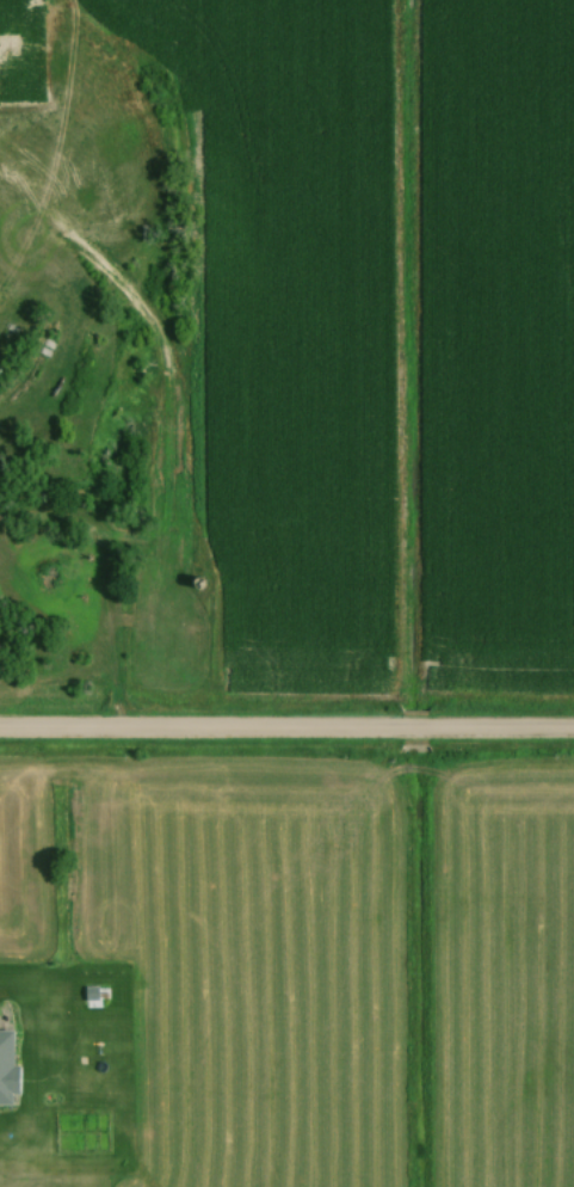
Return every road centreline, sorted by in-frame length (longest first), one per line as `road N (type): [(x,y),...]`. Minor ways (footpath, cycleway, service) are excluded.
road 1 (residential): [(0,732),(573,728)]

